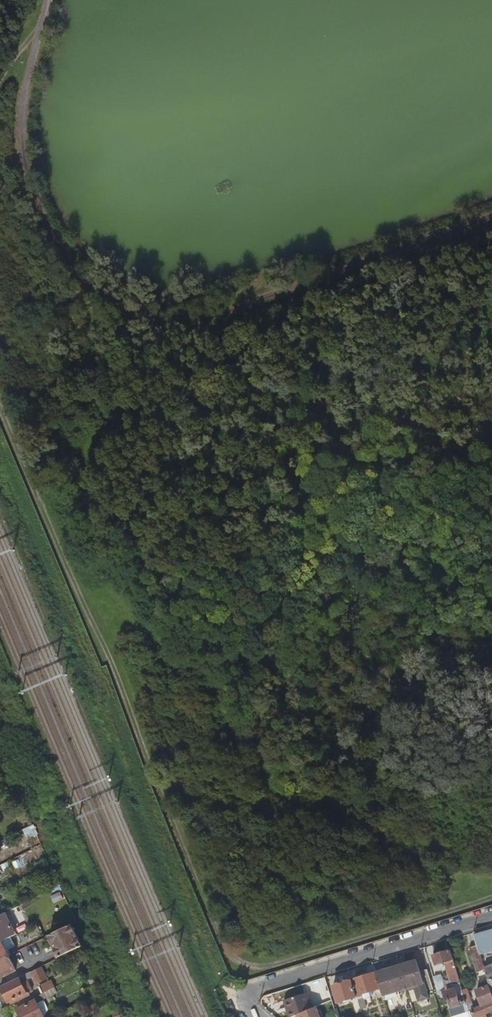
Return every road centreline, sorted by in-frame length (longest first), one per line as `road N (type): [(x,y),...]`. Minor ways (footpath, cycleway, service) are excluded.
road 1 (track): [(491,895),(264,967),(232,954),(0,404)]
road 2 (track): [(48,0),(26,93),(28,175),(68,261),(115,305),(150,323),(199,323),(491,219)]
road 3 (residential): [(491,921),(252,986),(244,999),(253,1016)]

